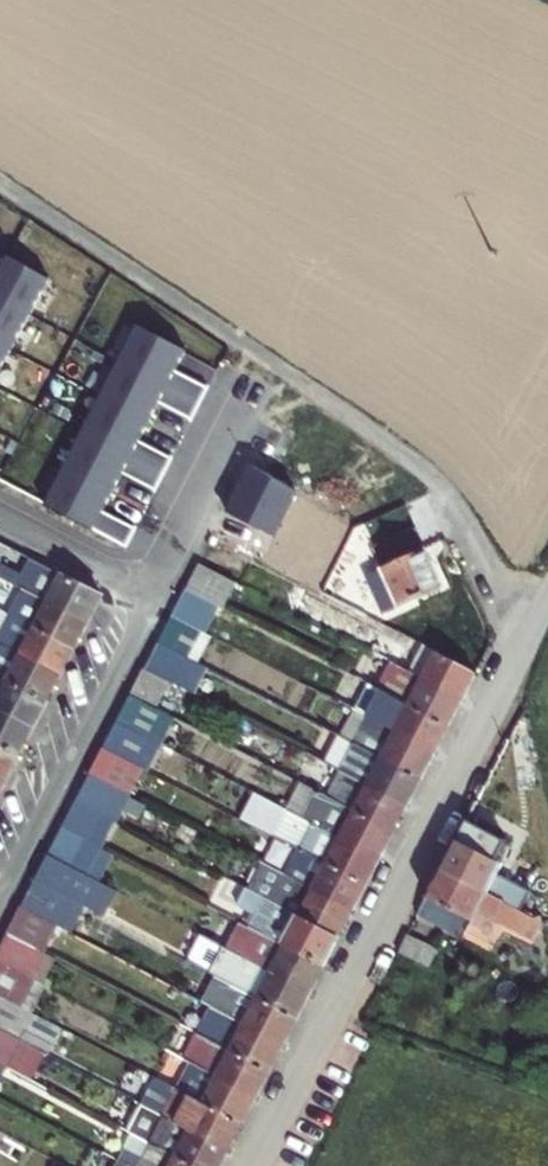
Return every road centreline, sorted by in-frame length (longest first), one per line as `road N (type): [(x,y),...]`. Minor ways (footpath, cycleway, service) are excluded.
road 1 (track): [(0,191),(422,472),(453,509),(521,648)]
road 2 (residential): [(547,596),(254,1165)]
road 3 (residential): [(147,588),(0,873)]
road 4 (residential): [(147,588),(249,385)]
road 5 (residential): [(0,511),(147,588)]

